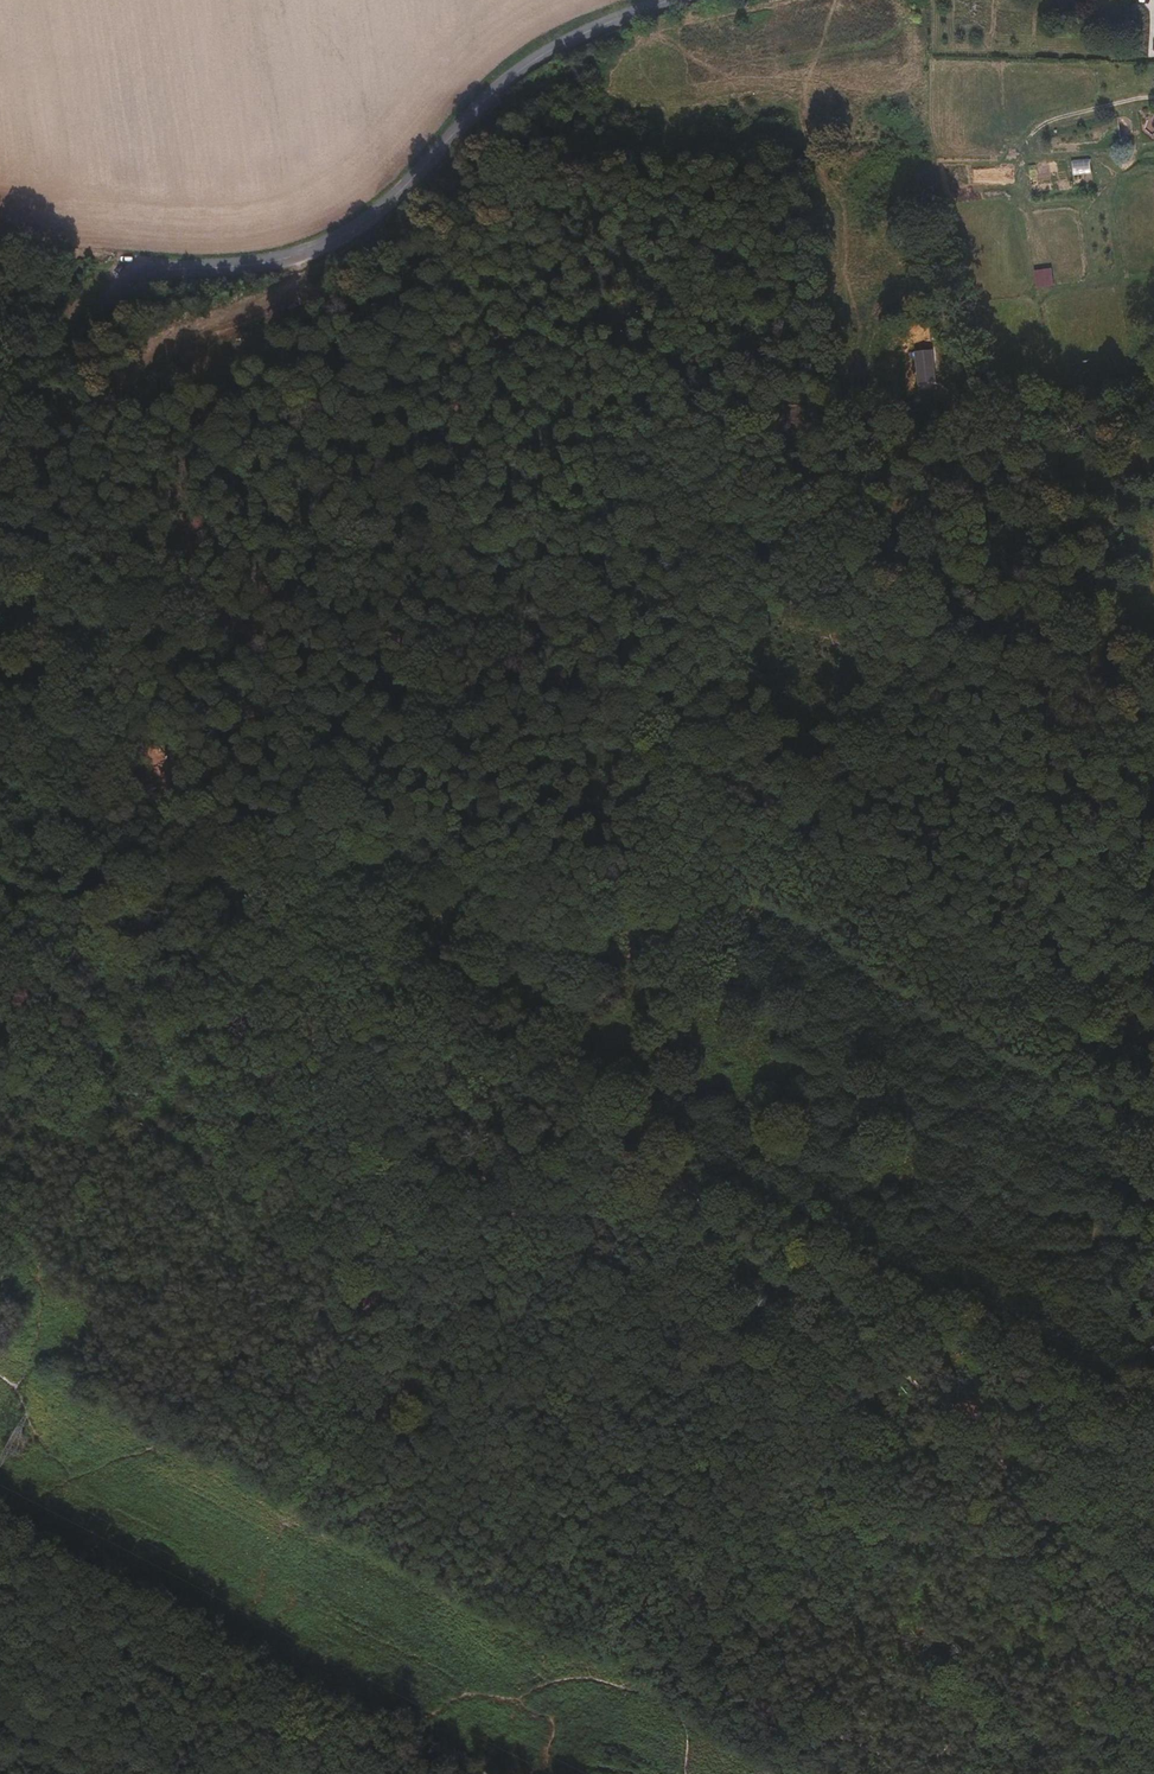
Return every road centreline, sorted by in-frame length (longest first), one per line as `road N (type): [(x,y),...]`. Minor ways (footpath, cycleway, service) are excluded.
road 1 (tertiary): [(0,378),(120,283),(155,270),(255,267),(329,245),(380,214),(516,73),(571,39),(663,0)]

